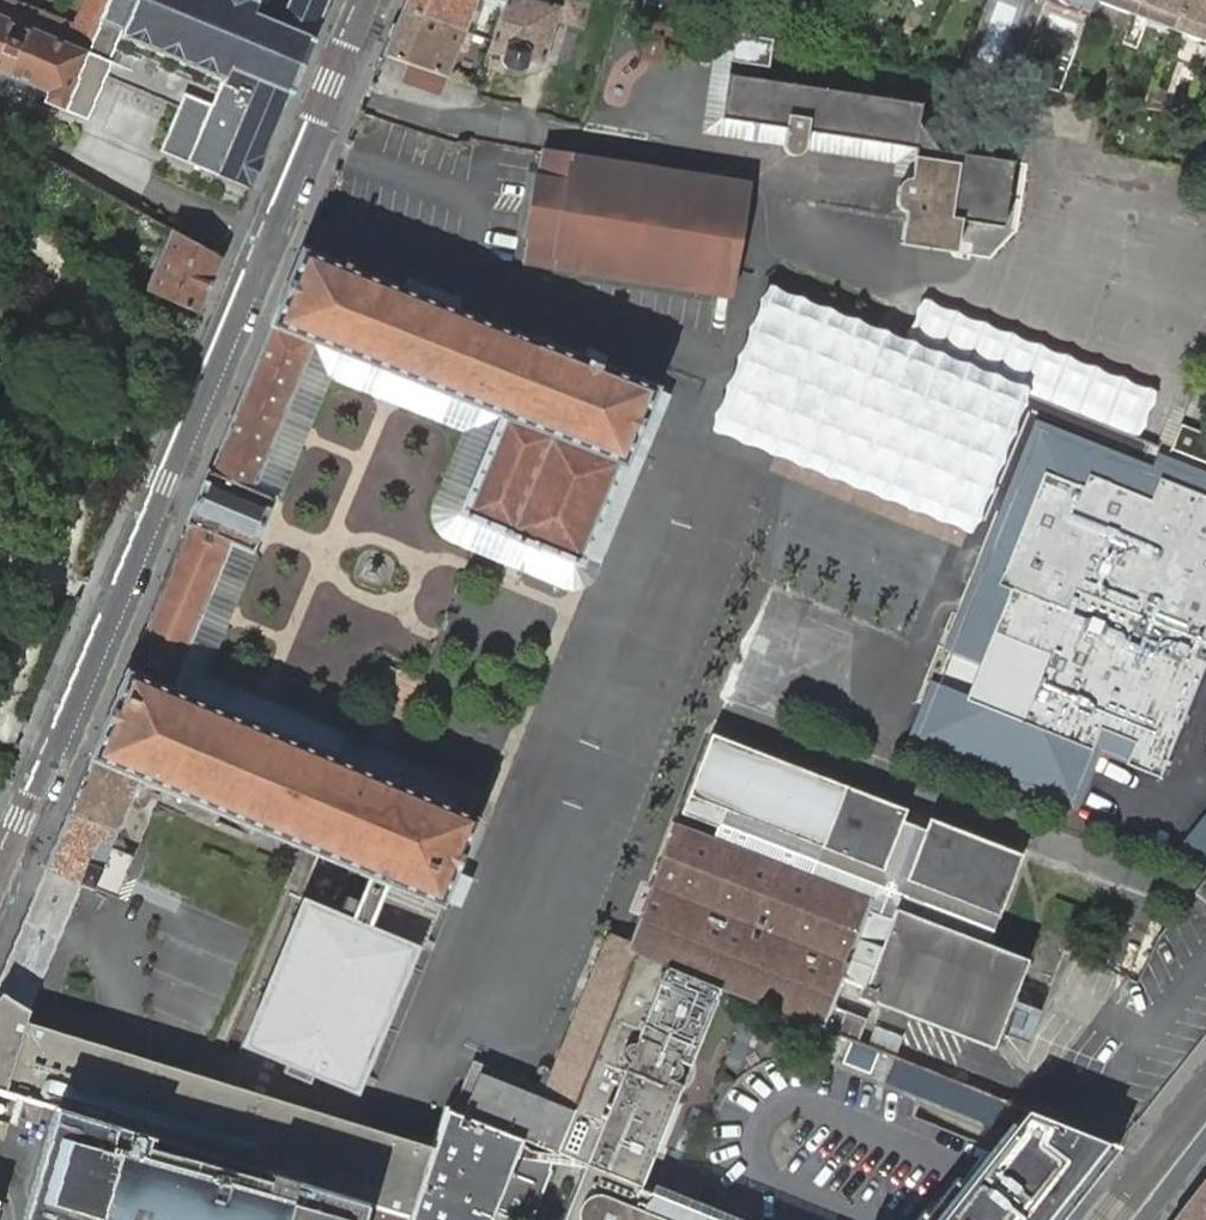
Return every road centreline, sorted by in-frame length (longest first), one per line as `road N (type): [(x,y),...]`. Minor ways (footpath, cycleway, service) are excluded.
road 1 (tertiary): [(365,0),(5,854)]

